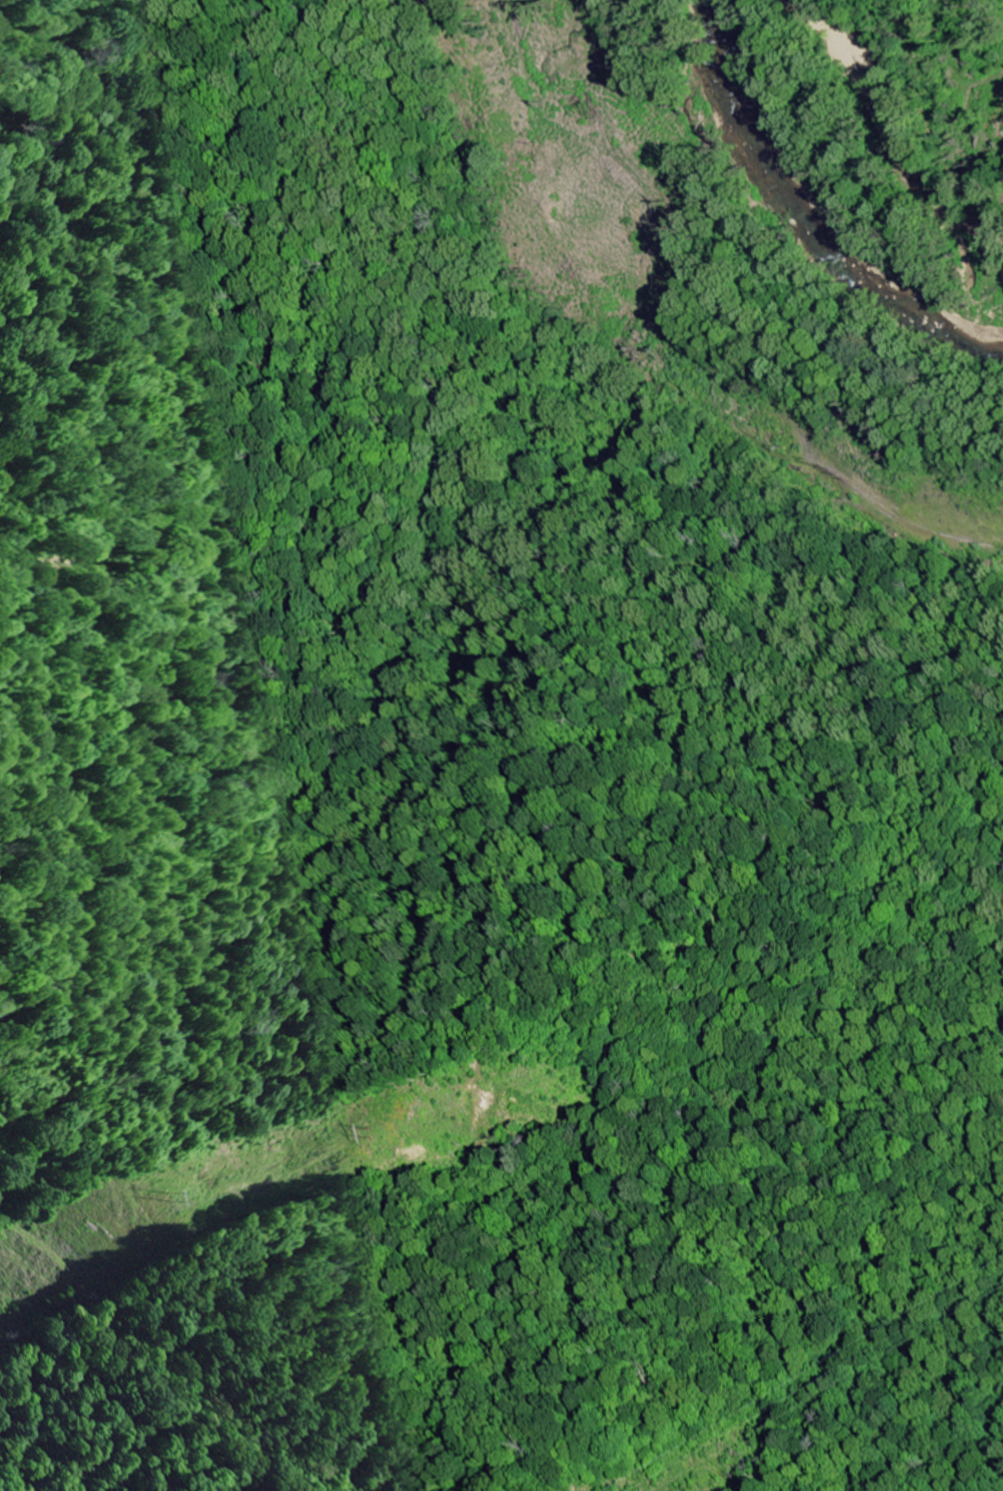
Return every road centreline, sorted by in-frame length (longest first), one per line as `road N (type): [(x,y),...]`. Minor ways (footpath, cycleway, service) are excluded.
road 1 (residential): [(1002,374),(861,324),(612,0)]

